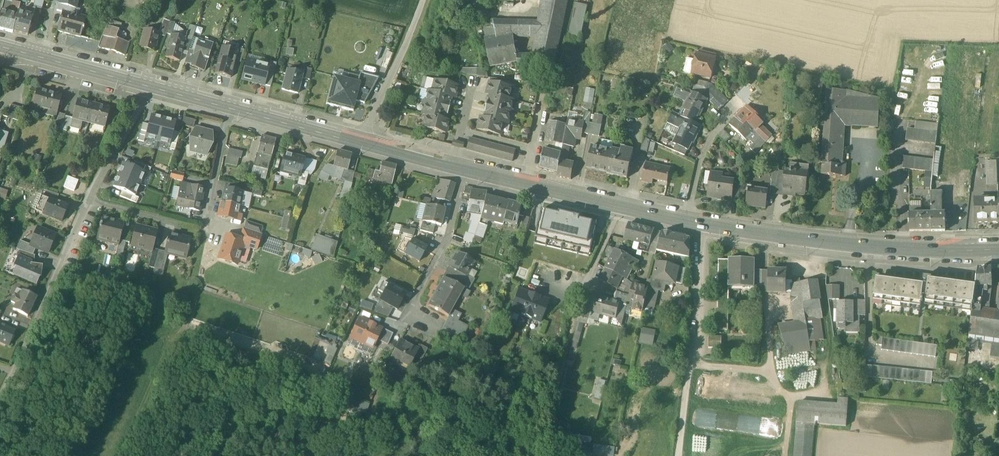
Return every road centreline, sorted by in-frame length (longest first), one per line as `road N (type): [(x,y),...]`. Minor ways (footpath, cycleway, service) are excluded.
road 1 (secondary): [(704,227),(898,250),(998,251)]
road 2 (track): [(156,455),(206,218)]
road 3 (residential): [(0,396),(90,202)]
road 4 (residential): [(464,171),(446,244),(405,319),(427,330)]
road 5 (unclassified): [(355,143),(423,0)]
road 6 (secondary): [(464,171),(618,207)]
road 7 (secondary): [(0,46),(150,88)]
road 8 (residential): [(704,227),(690,366)]
road 9 (secondary): [(228,108),(355,143)]
road 10 (residential): [(90,202),(150,88)]

